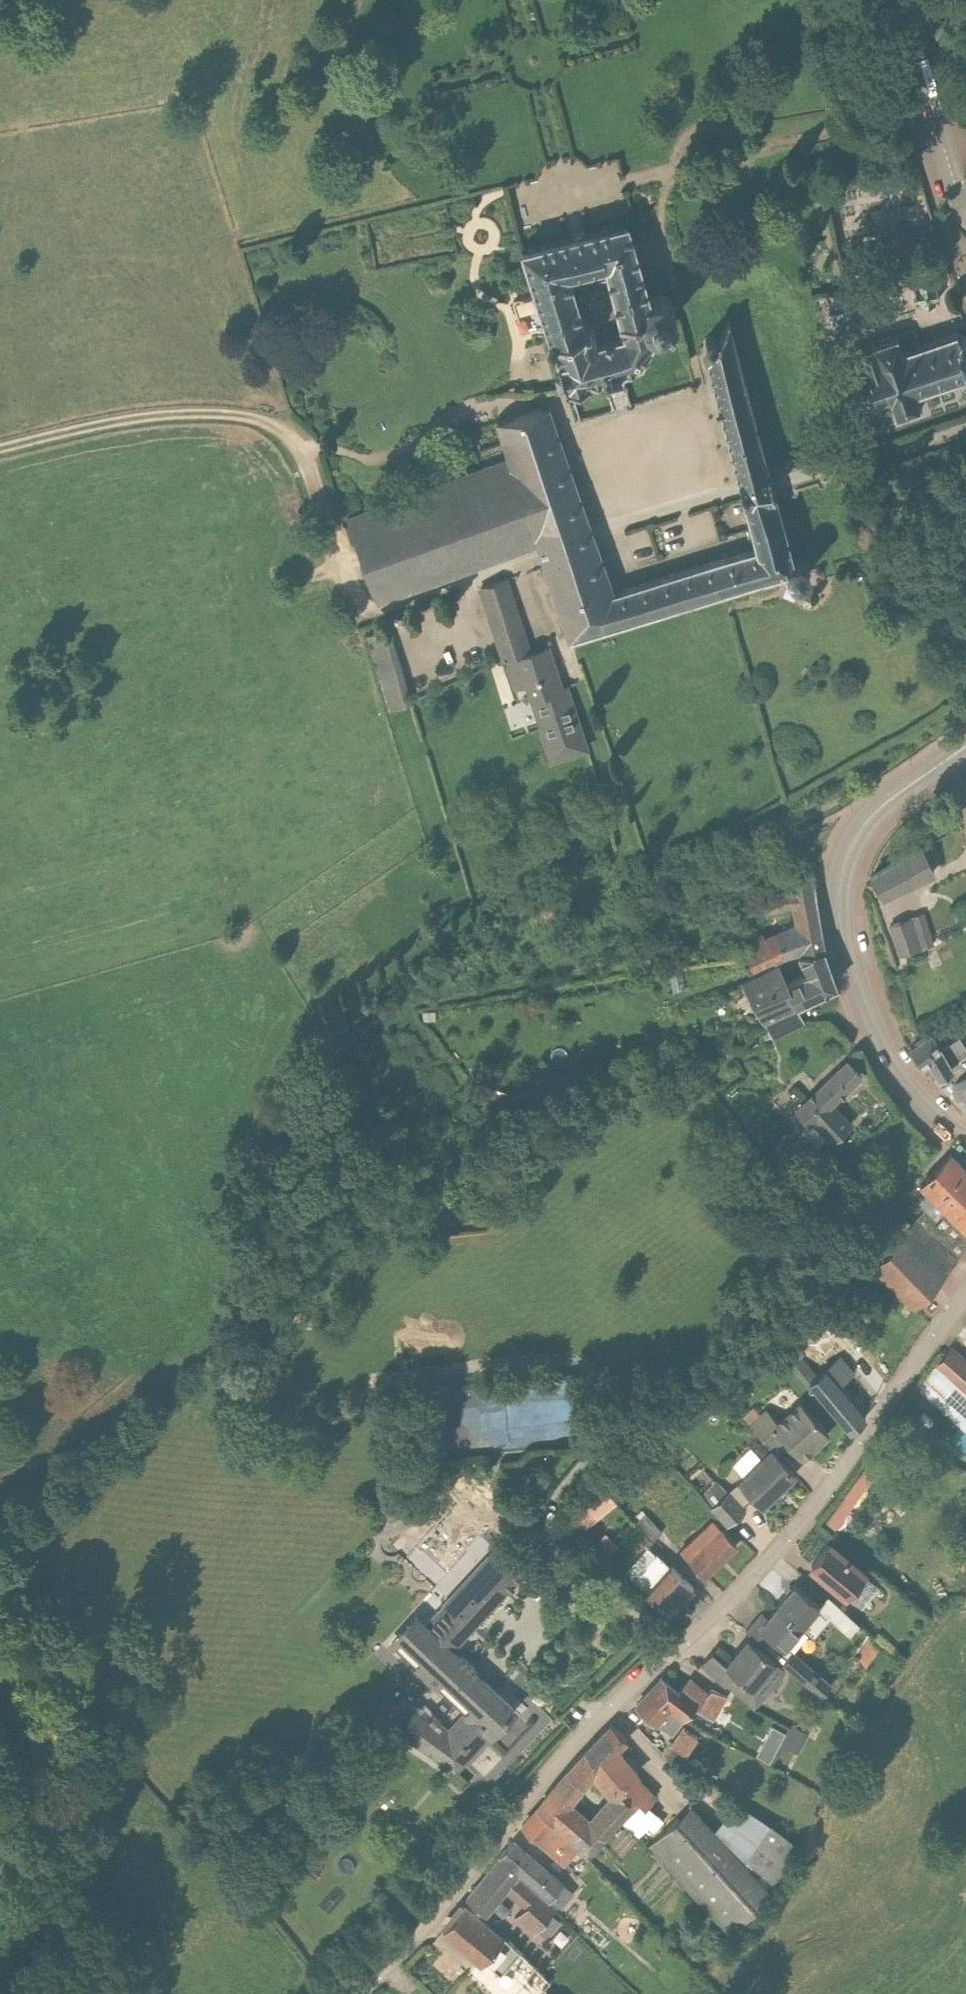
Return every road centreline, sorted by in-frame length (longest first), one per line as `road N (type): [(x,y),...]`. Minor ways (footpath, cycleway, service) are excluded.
road 1 (residential): [(359,1993),(451,1899),(580,1739),(791,1535),(965,1292)]
road 2 (track): [(0,448),(170,414),(270,424),(306,462),(359,610),(379,612),(591,533),(771,482)]
road 3 (track): [(675,1650),(625,1603),(582,1577),(549,1536),(553,1502),(605,1428),(606,1400),(587,1368),(534,1361),(373,1379)]
road 4 (secondary): [(965,1146),(914,1097),(880,1048),(839,899),(862,827),(965,745)]
road 5 (secondary): [(965,210),(900,0)]

